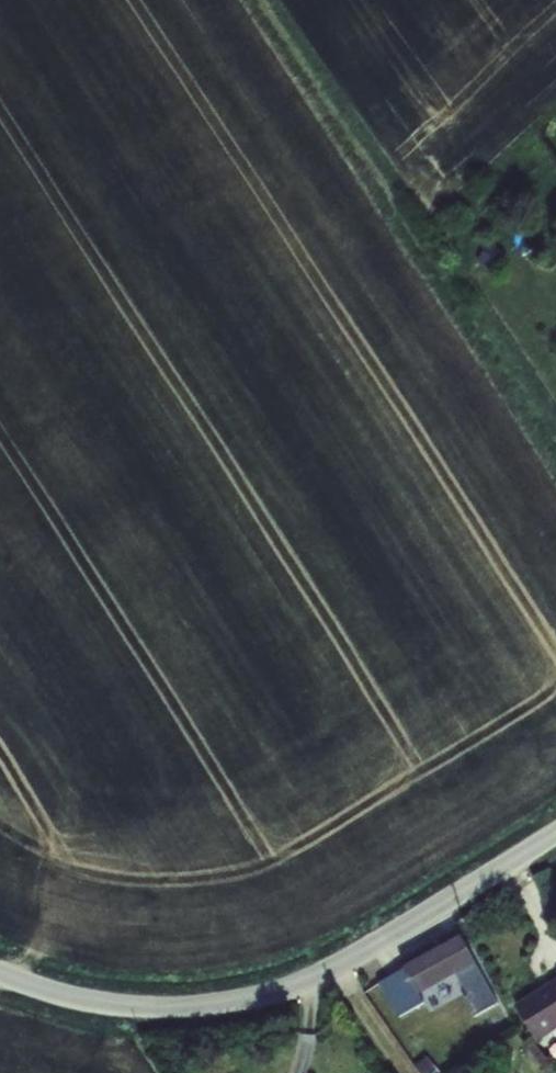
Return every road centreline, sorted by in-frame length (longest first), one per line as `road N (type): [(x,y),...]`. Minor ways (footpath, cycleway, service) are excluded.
road 1 (unclassified): [(555,834),(357,955),(252,997),(120,1004),(0,972)]
road 2 (track): [(334,967),(408,1072)]

